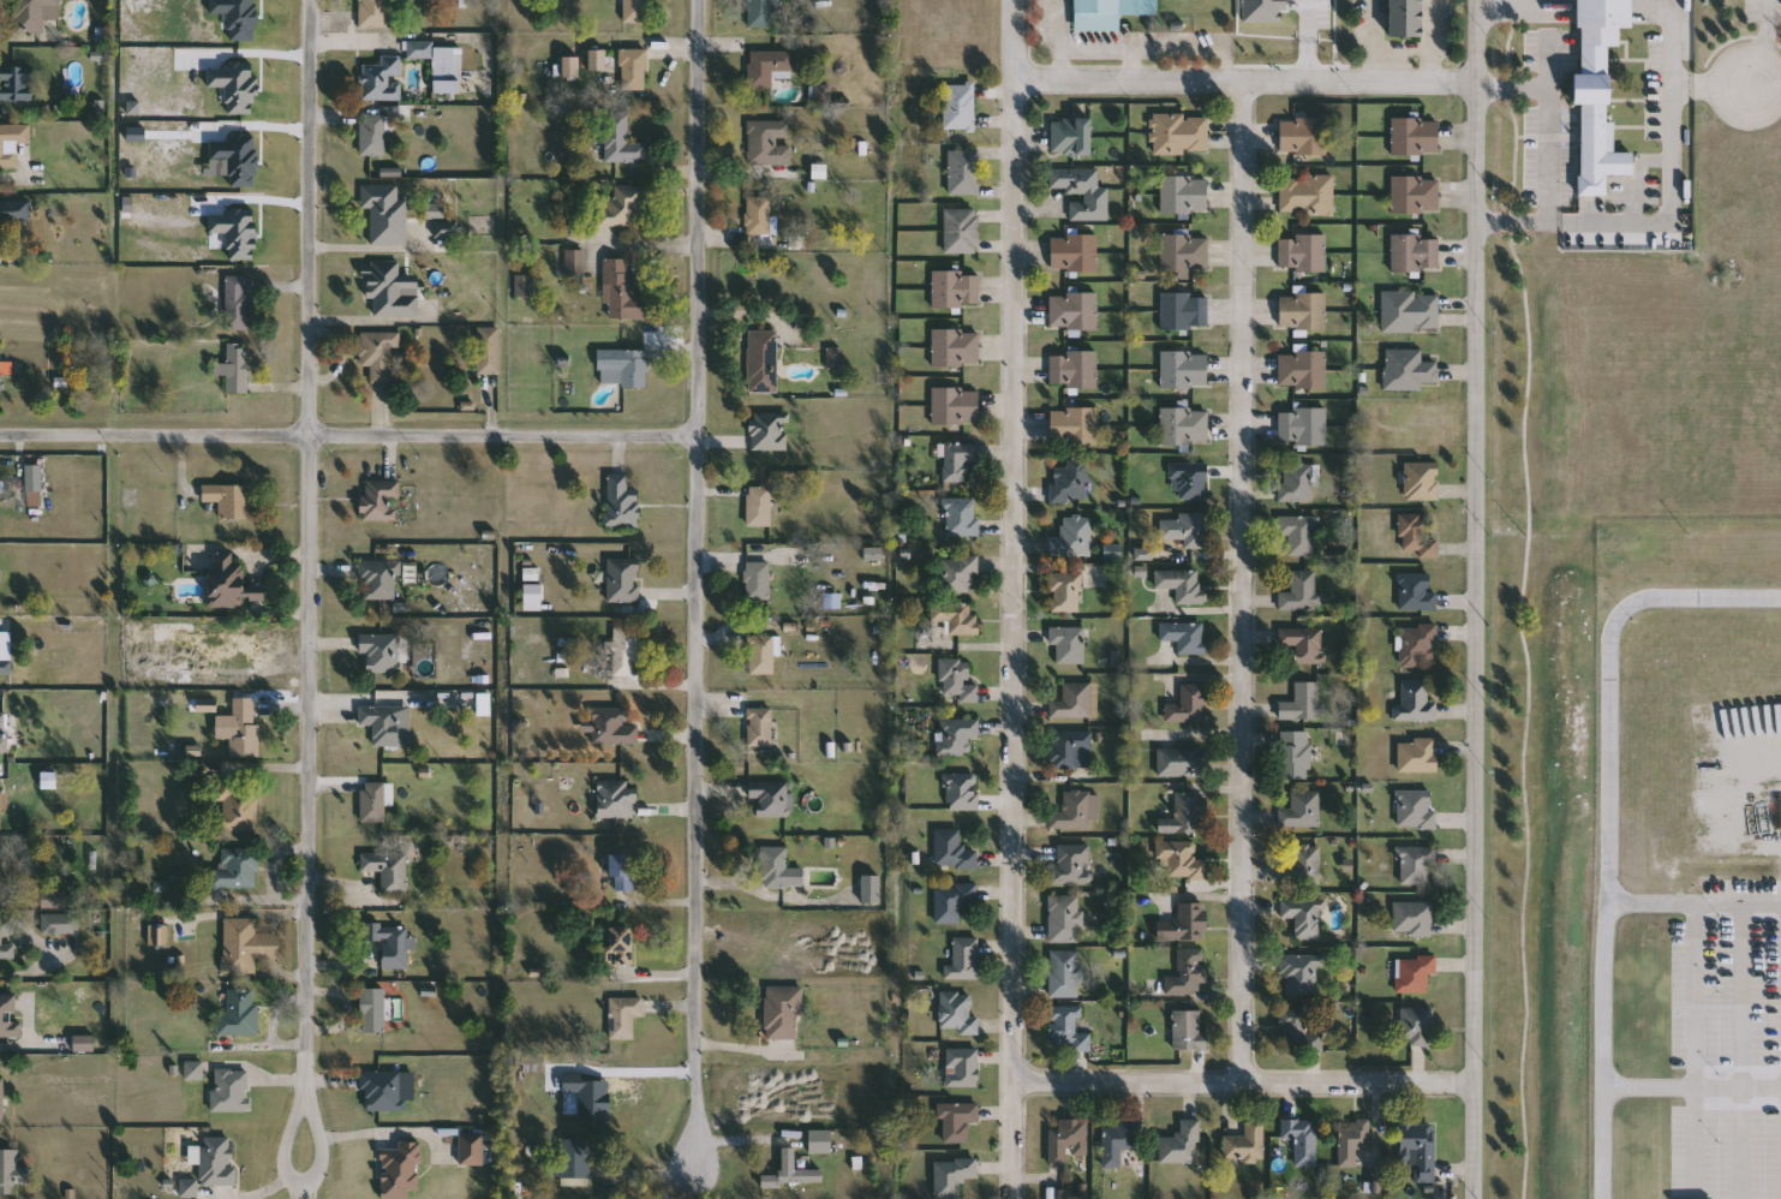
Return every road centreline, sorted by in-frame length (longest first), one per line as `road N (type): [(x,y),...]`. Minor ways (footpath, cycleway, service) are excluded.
road 1 (residential): [(311,0),(309,1092),(325,1150),(322,1173),(309,1182),(294,1177),(287,1161),(299,1119)]
road 2 (residential): [(1478,0),(1478,1198)]
road 3 (residential): [(1015,0),(1015,1198)]
road 4 (residential): [(699,0),(700,1170)]
road 5 (residential): [(1247,85),(1244,1086)]
road 6 (residential): [(0,439),(698,437)]
road 7 (residential): [(1015,1082),(1478,1091)]
road 8 (residential): [(1015,82),(1478,80)]

